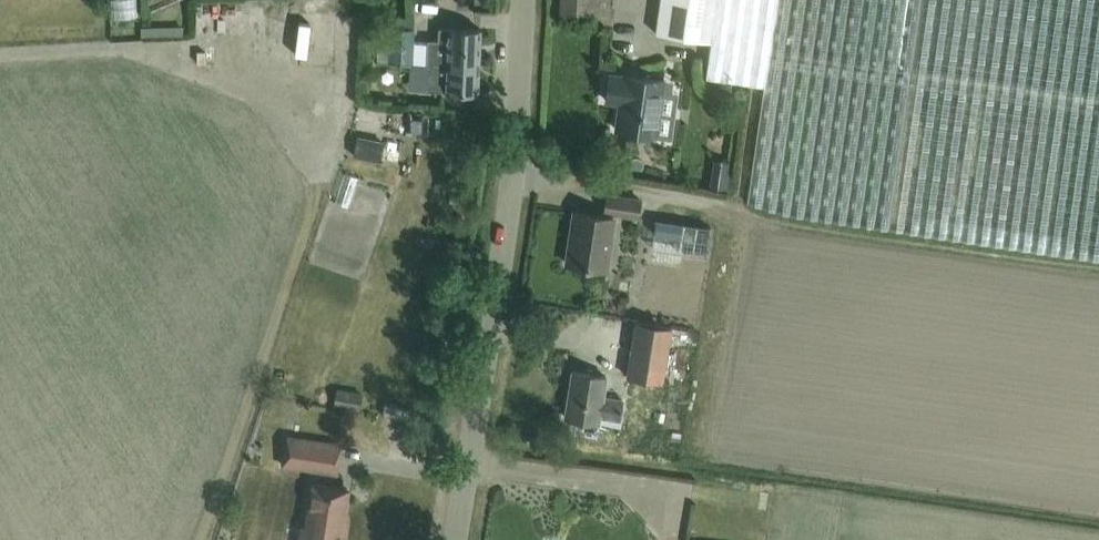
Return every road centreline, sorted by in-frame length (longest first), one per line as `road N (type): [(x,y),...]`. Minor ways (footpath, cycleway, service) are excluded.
road 1 (unclassified): [(456,539),(511,175),(521,0)]

